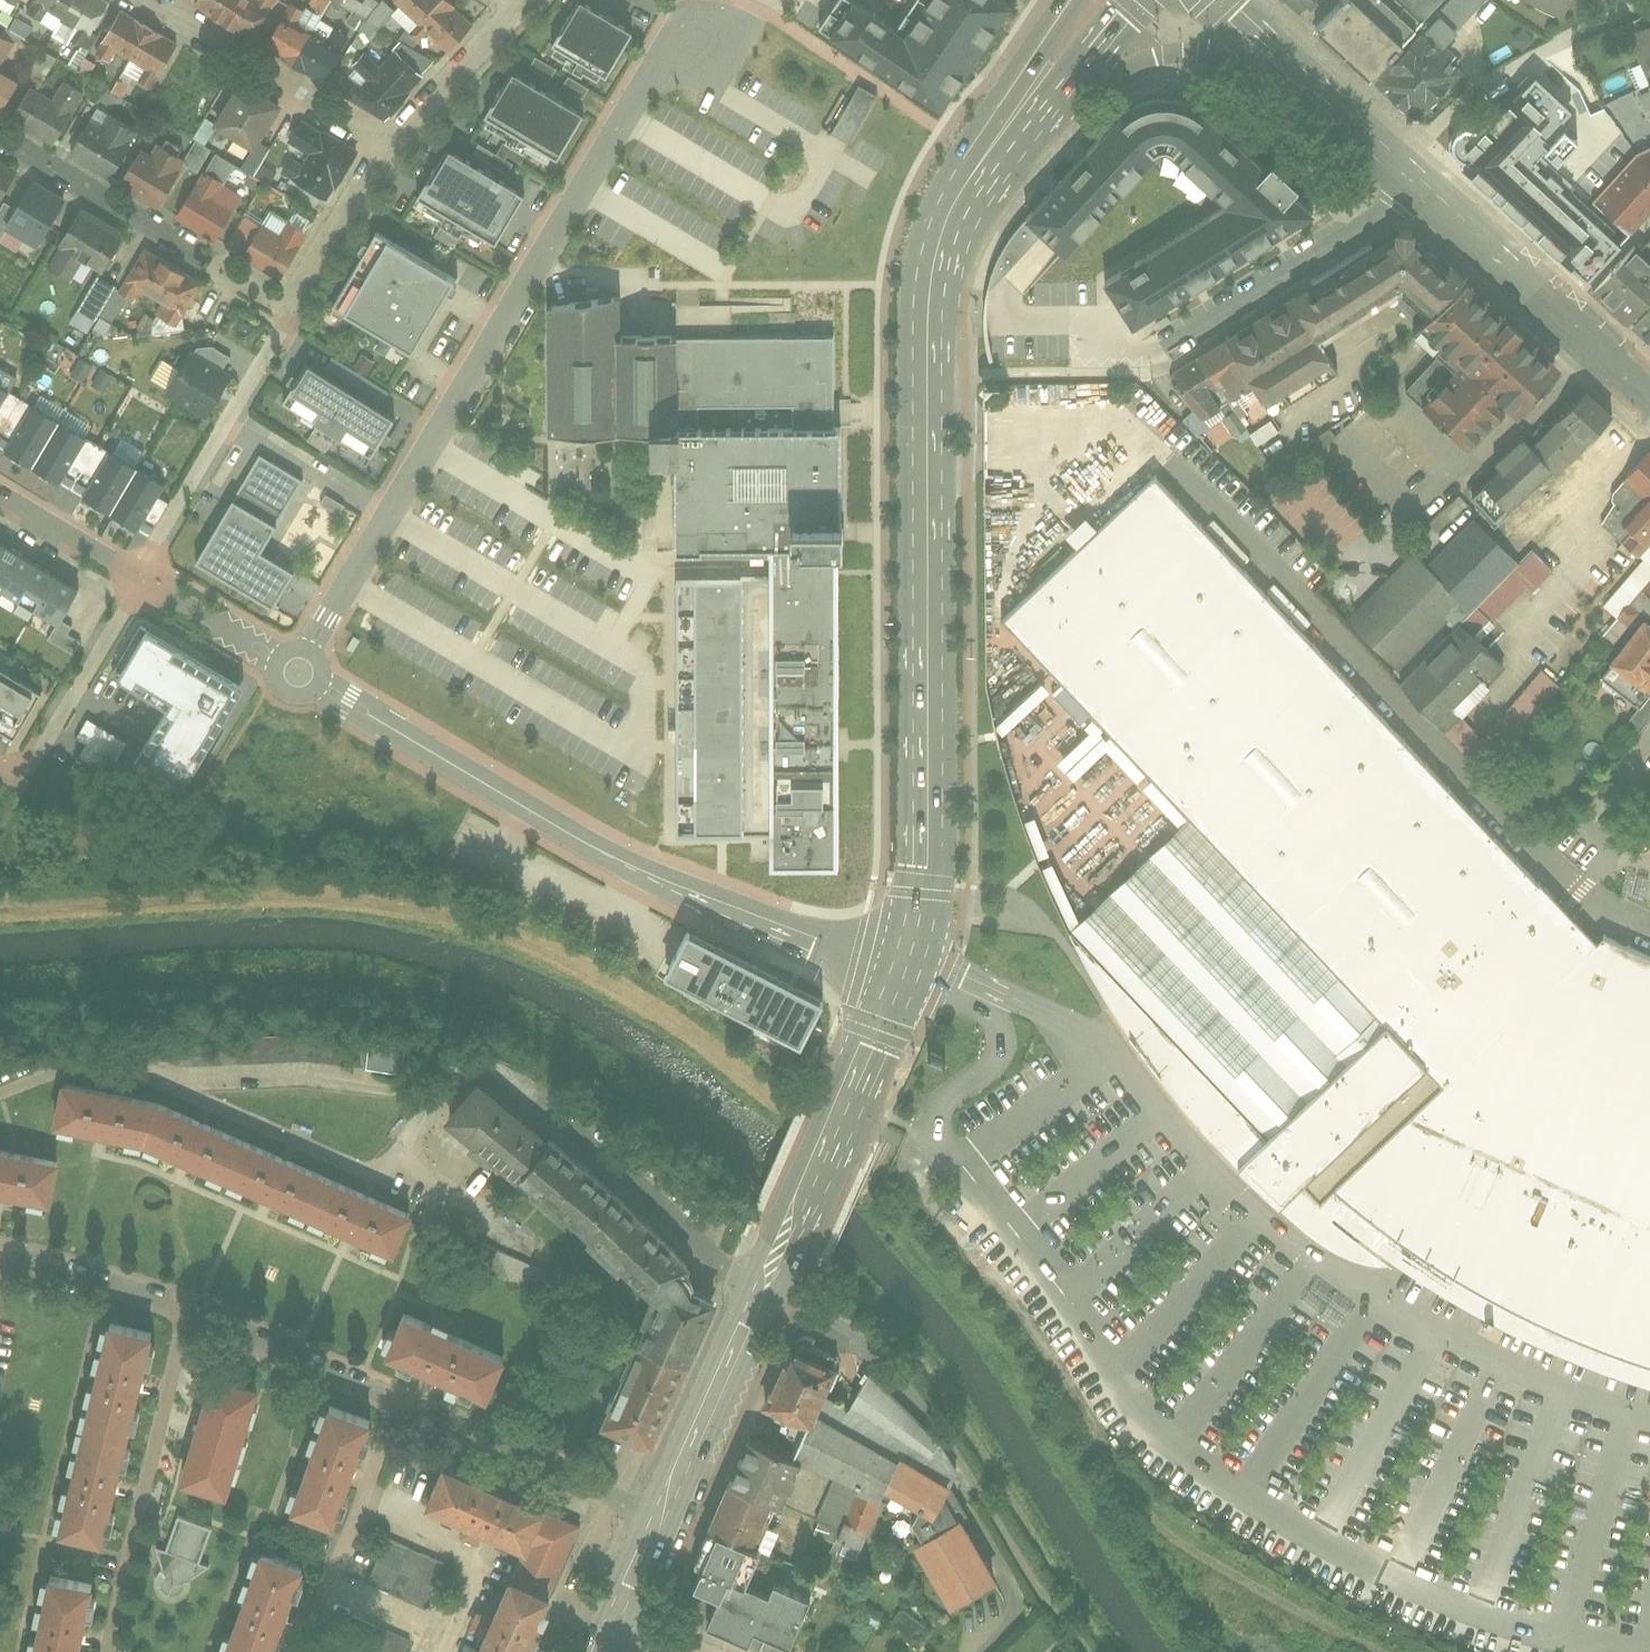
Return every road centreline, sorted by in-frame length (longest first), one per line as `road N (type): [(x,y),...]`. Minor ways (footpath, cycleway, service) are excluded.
road 1 (residential): [(767,1288),(722,1260),(512,1058),(480,1044),(449,1048),(420,1081),(406,1084),(310,1069),(192,1075),(68,1063),(0,1090)]
road 2 (tertiary): [(1008,125),(950,214),(932,288),(923,893),(905,966)]
road 3 (residential): [(310,653),(648,78),(700,42)]
road 4 (residential): [(320,682),(628,863),(805,939),(905,966)]
road 5 (residential): [(390,144),(303,288),(270,296),(0,134)]
road 6 (residential): [(1113,365),(1164,353),(1428,186)]
road 7 (residential): [(181,1298),(99,1651)]
road 8 (tertiary): [(1008,125),(1156,58),(1215,53),(1297,70)]
road 9 (tertiary): [(1428,186),(1649,396)]
road 10 (residential): [(1397,157),(1502,69),(1649,1)]
road 11 (tertiary): [(905,966),(792,1239)]
road 12 (residential): [(404,1397),(660,1506)]
road 13 (residential): [(154,0),(390,144)]
road 14 (residential): [(404,1397),(304,1651)]
road 15 (residential): [(0,765),(25,780),(142,577)]
road 16 (residential): [(142,577),(269,351)]
road 17 (residential): [(181,1298),(404,1397)]
road 18 (tertiary): [(660,1506),(767,1288)]
road 19 (residential): [(522,4),(390,144)]
road 20 (residential): [(6,1248),(73,1258),(181,1298)]
road 21 (residential): [(142,577),(0,495)]
road 22 (residential): [(281,658),(142,577)]
road 23 (tertiary): [(1099,0),(1008,125)]
road 24 (tertiary): [(1297,70),(1397,157)]

